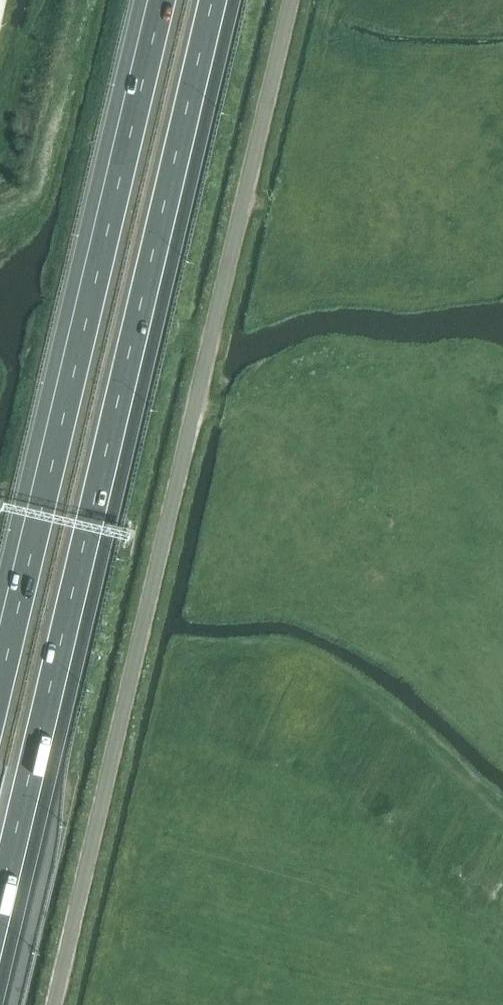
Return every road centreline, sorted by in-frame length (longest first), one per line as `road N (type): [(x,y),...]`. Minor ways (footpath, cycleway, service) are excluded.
road 1 (unclassified): [(53,1004),(291,0)]
road 2 (motorway): [(0,922),(218,0)]
road 3 (motorway): [(152,0),(0,644)]

